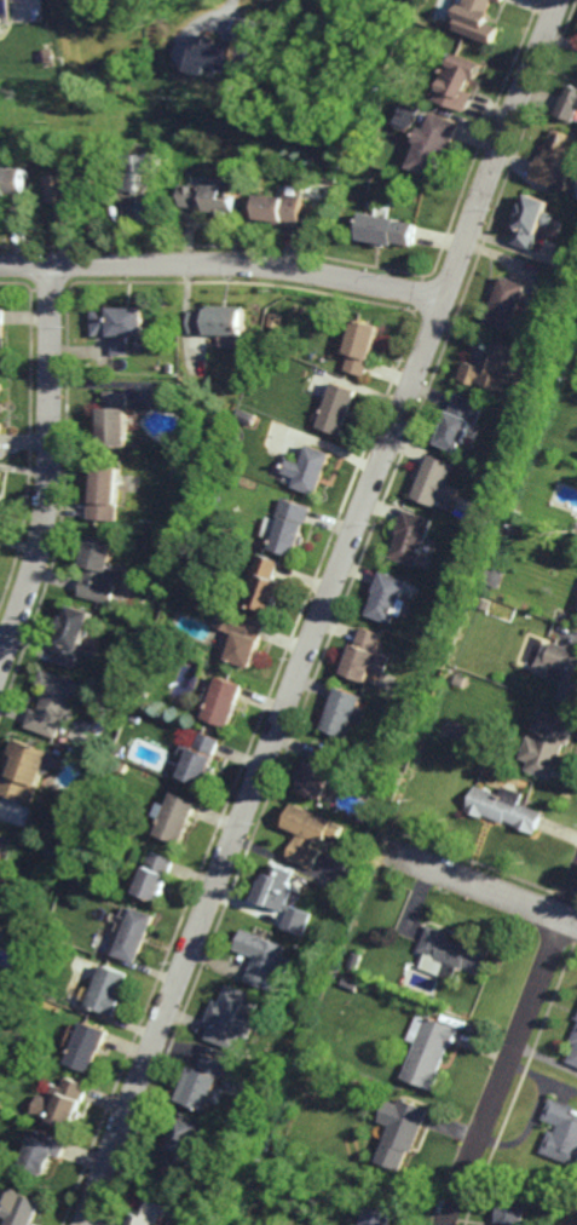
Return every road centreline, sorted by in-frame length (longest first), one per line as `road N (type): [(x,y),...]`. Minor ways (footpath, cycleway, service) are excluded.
road 1 (residential): [(556,0),(86,1224)]
road 2 (residential): [(445,298),(295,266),(0,265)]
road 3 (residential): [(0,663),(45,528),(52,265)]
road 4 (residential): [(576,880),(447,1224)]
road 5 (residential): [(576,923),(392,852)]

